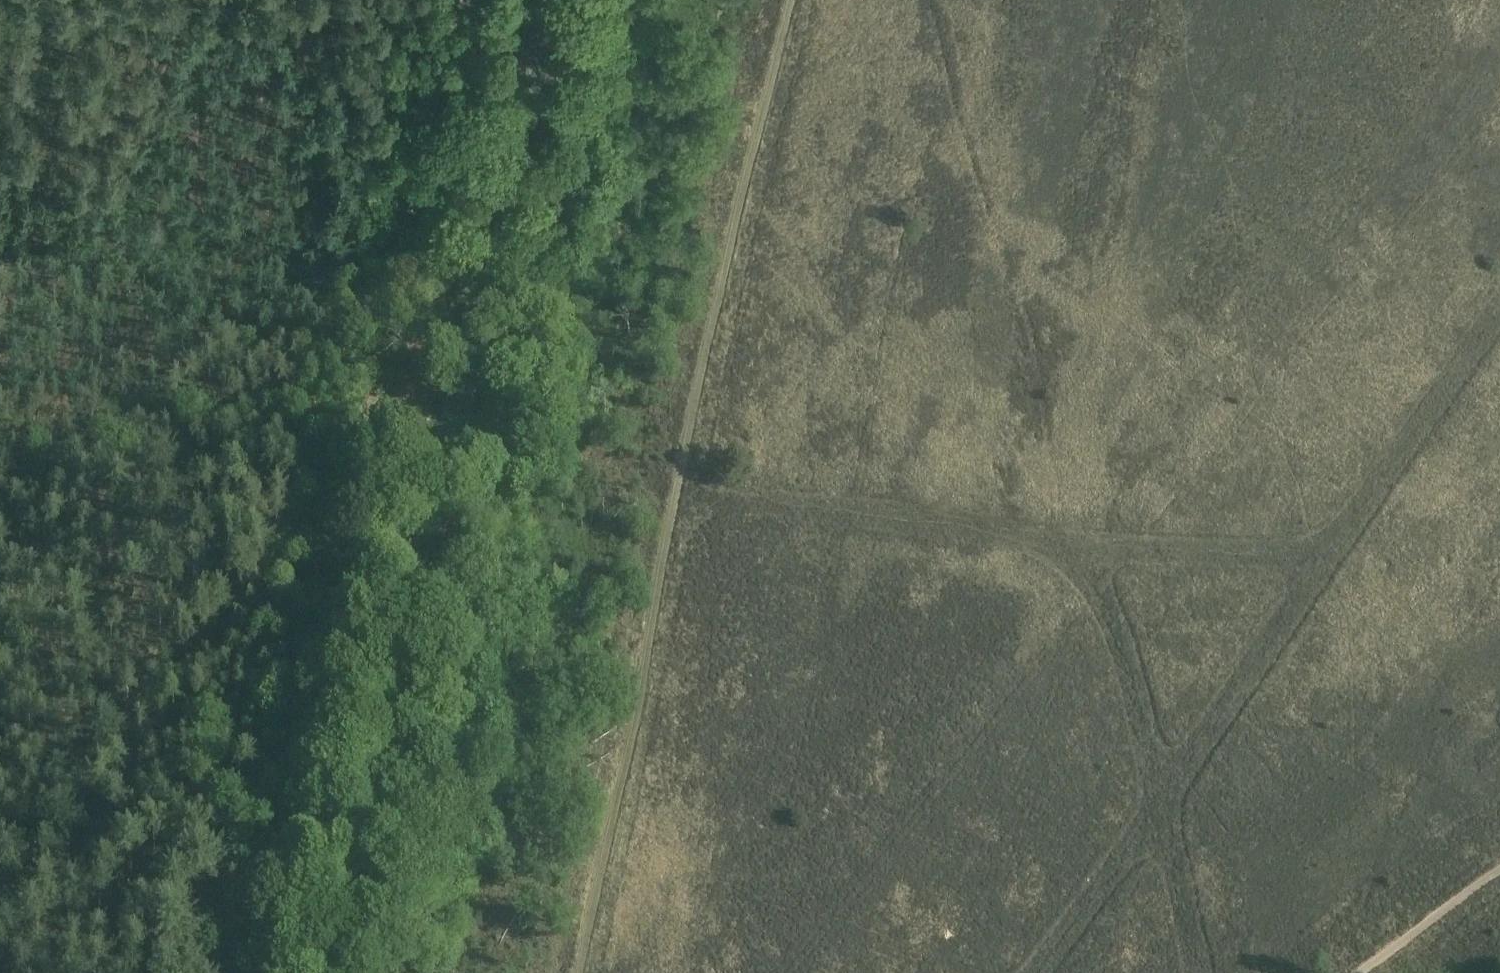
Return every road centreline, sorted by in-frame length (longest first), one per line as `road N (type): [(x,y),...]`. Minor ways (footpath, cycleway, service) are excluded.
road 1 (secondary): [(338,972),(547,0)]
road 2 (track): [(1499,871),(1359,972)]

